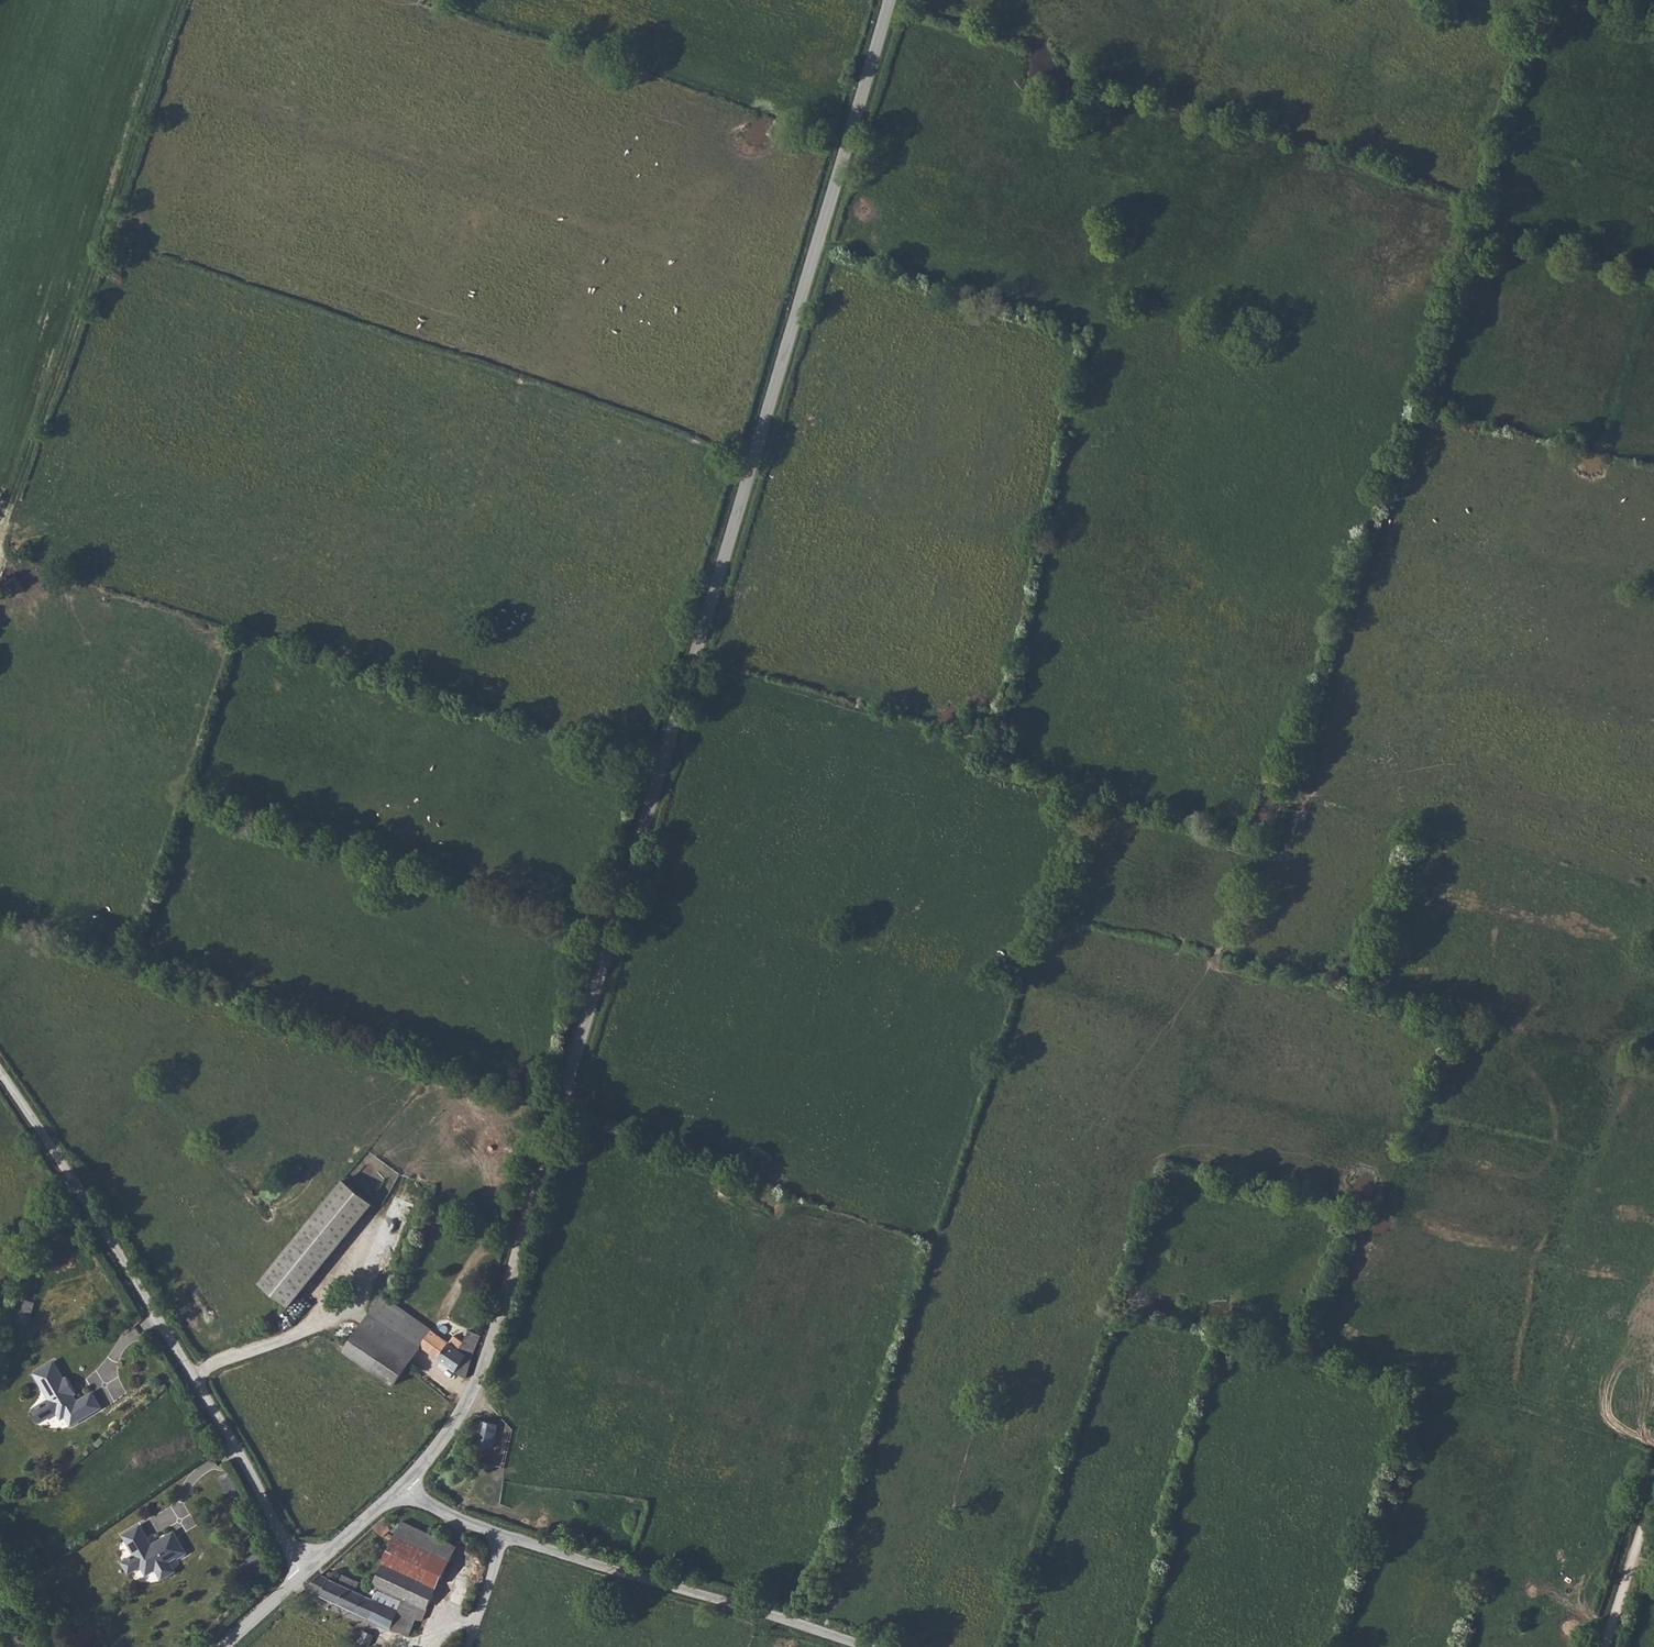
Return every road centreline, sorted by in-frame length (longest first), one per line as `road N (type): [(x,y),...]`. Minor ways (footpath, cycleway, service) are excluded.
road 1 (unclassified): [(396,1491),(452,1423),(493,1339),(889,0)]
road 2 (unclassified): [(0,1069),(187,1356),(303,1574)]
road 3 (unclassified): [(396,1491),(586,1562),(867,1646)]
road 4 (unclassified): [(1653,1504),(1608,1646)]
road 5 (unclassified): [(303,1574),(396,1491)]

